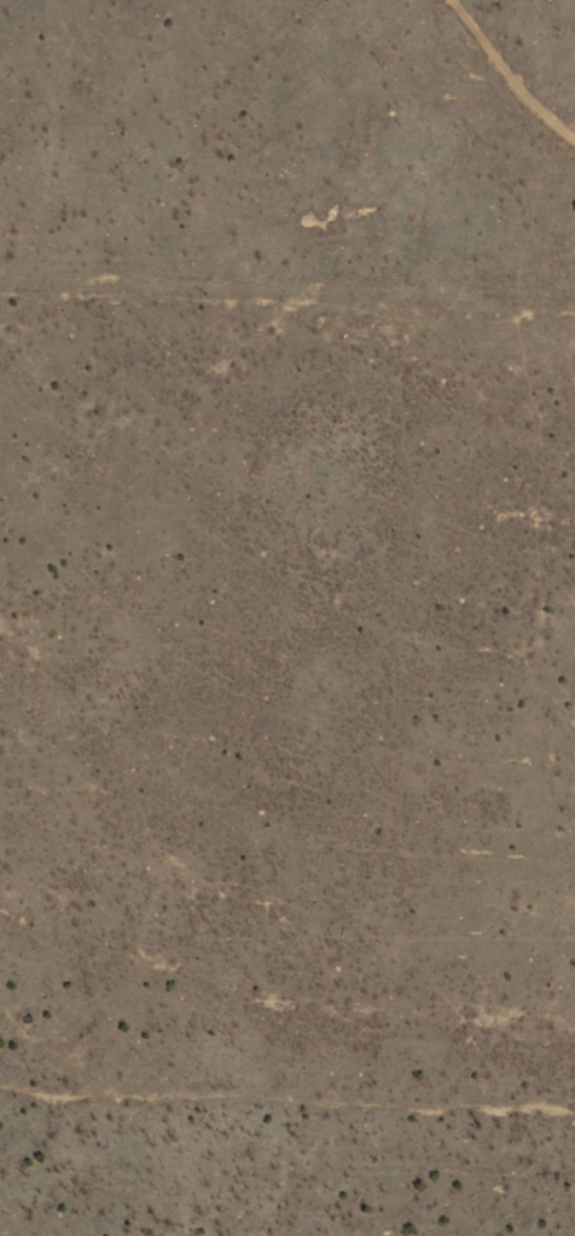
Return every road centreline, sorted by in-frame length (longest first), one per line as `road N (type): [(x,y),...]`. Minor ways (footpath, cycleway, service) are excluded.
road 1 (track): [(426,0),(480,76),(574,128)]

